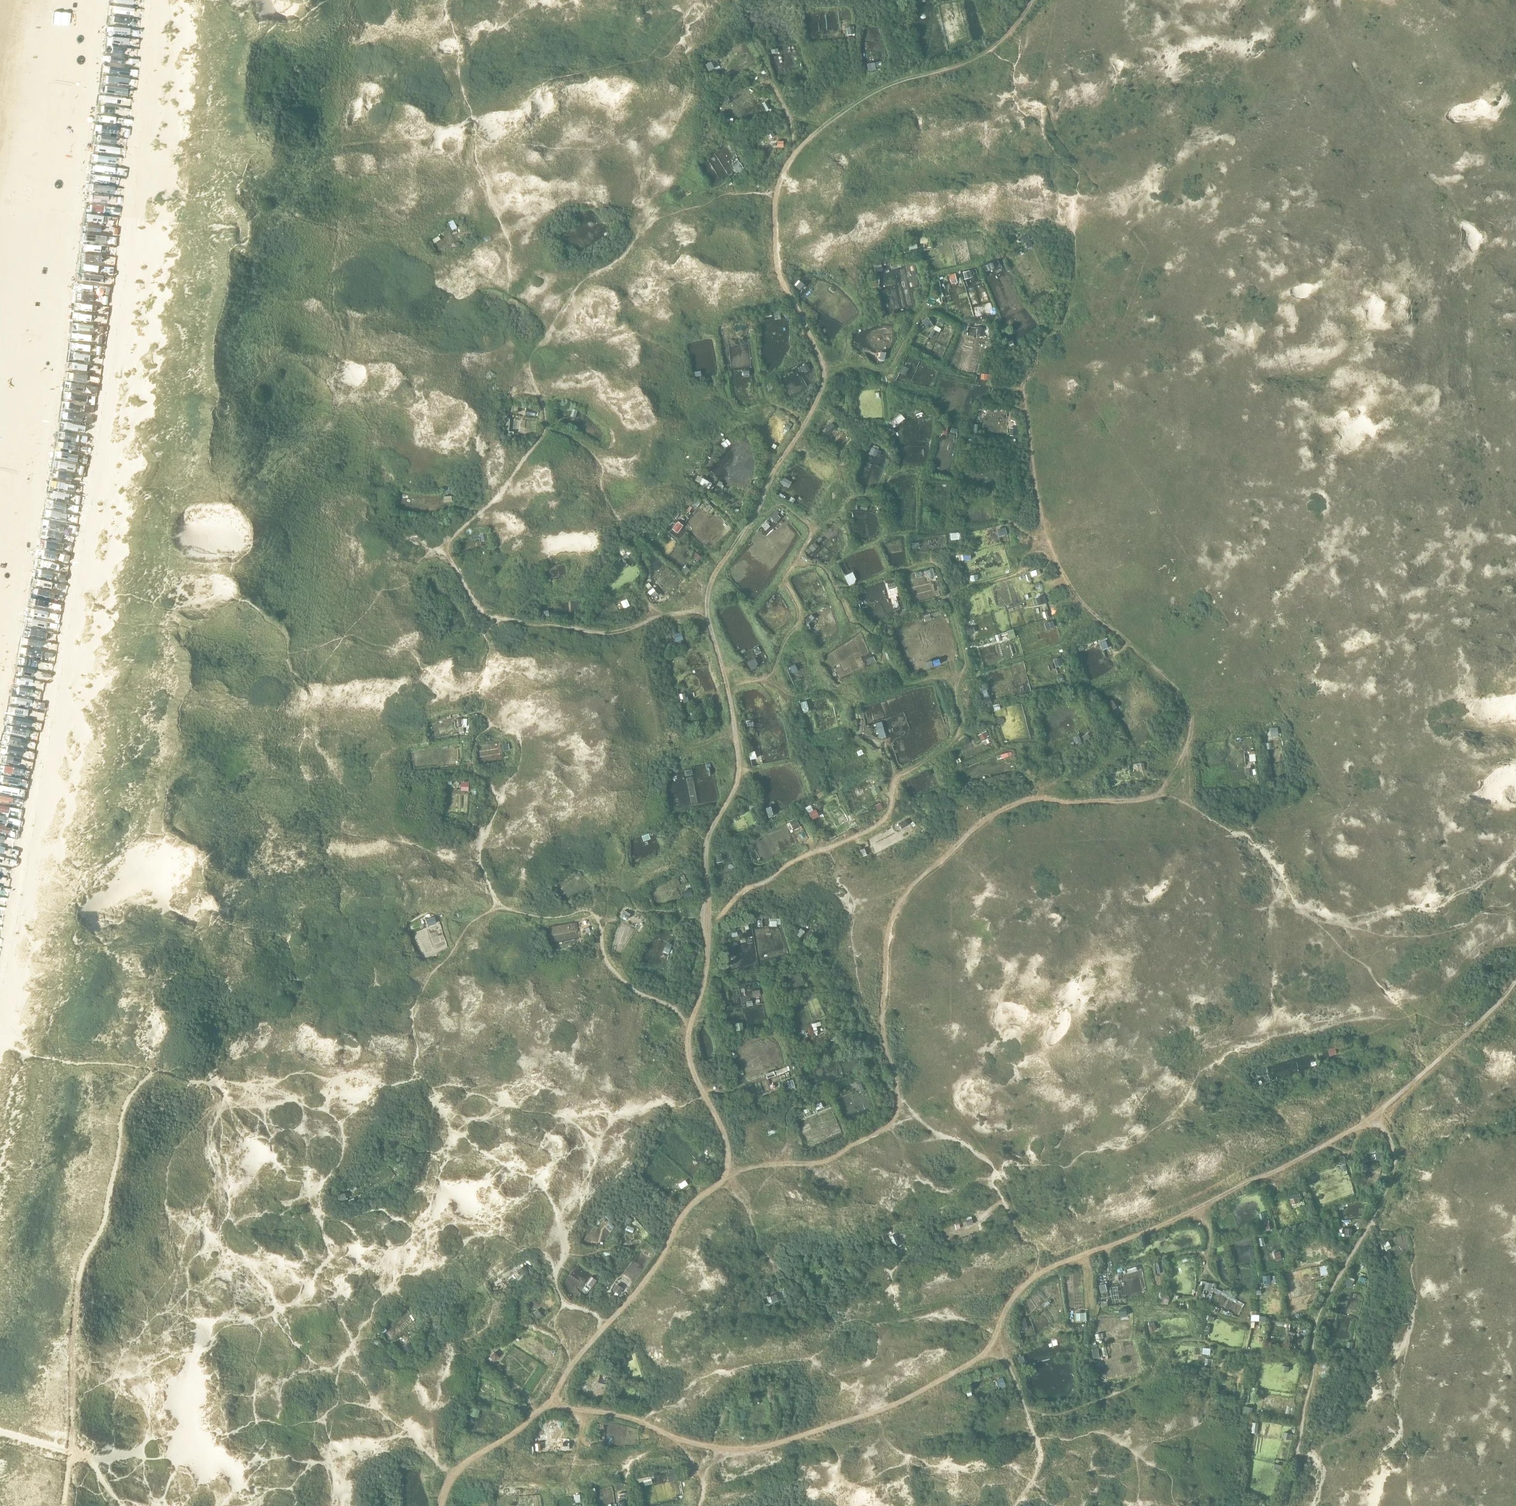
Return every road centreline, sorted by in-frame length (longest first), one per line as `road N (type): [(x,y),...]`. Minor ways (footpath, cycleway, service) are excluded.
road 1 (track): [(825,375),(711,584),(706,609),(741,770),(708,842),(707,966),(687,1035),(692,1068),(722,1134),(725,1173),(686,1211),(649,1276),(544,1408)]
road 2 (track): [(992,1345),(1022,1288),(1045,1272),(1211,1202),(1374,1119),(1515,982)]
road 3 (track): [(544,1408),(637,1420),(699,1447),(760,1448),(923,1395),(992,1345)]
road 4 (track): [(1029,0),(986,53),(844,109),(789,160),(775,199)]
road 5 (track): [(775,199),(776,258),(825,375)]
road 6 (track): [(441,1505),(455,1471),(502,1445),(544,1408)]

